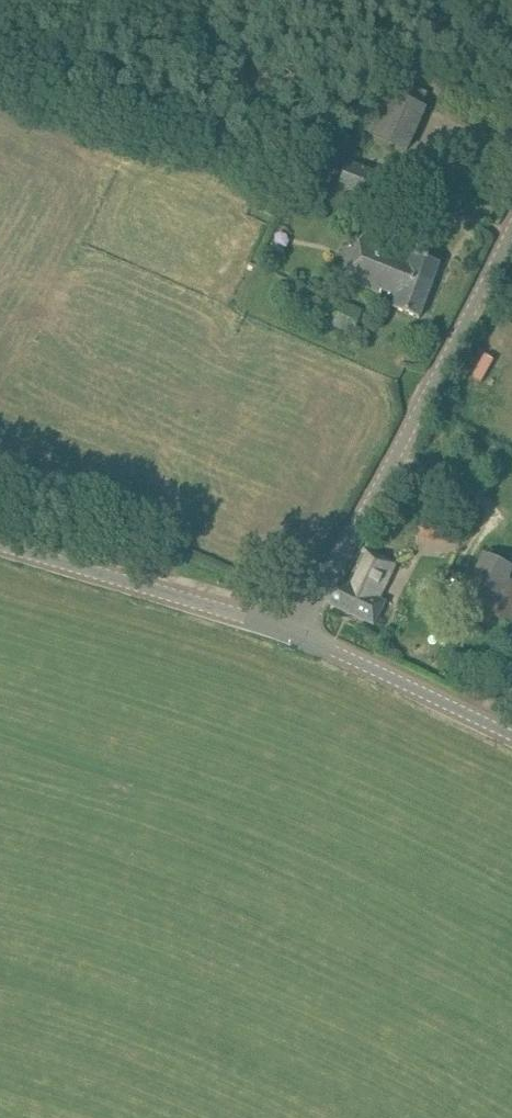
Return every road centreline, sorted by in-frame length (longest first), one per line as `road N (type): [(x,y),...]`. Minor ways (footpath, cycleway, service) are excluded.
road 1 (tertiary): [(300,640),(511,235)]
road 2 (tertiary): [(300,640),(0,547)]
road 3 (tertiary): [(511,739),(300,640)]

